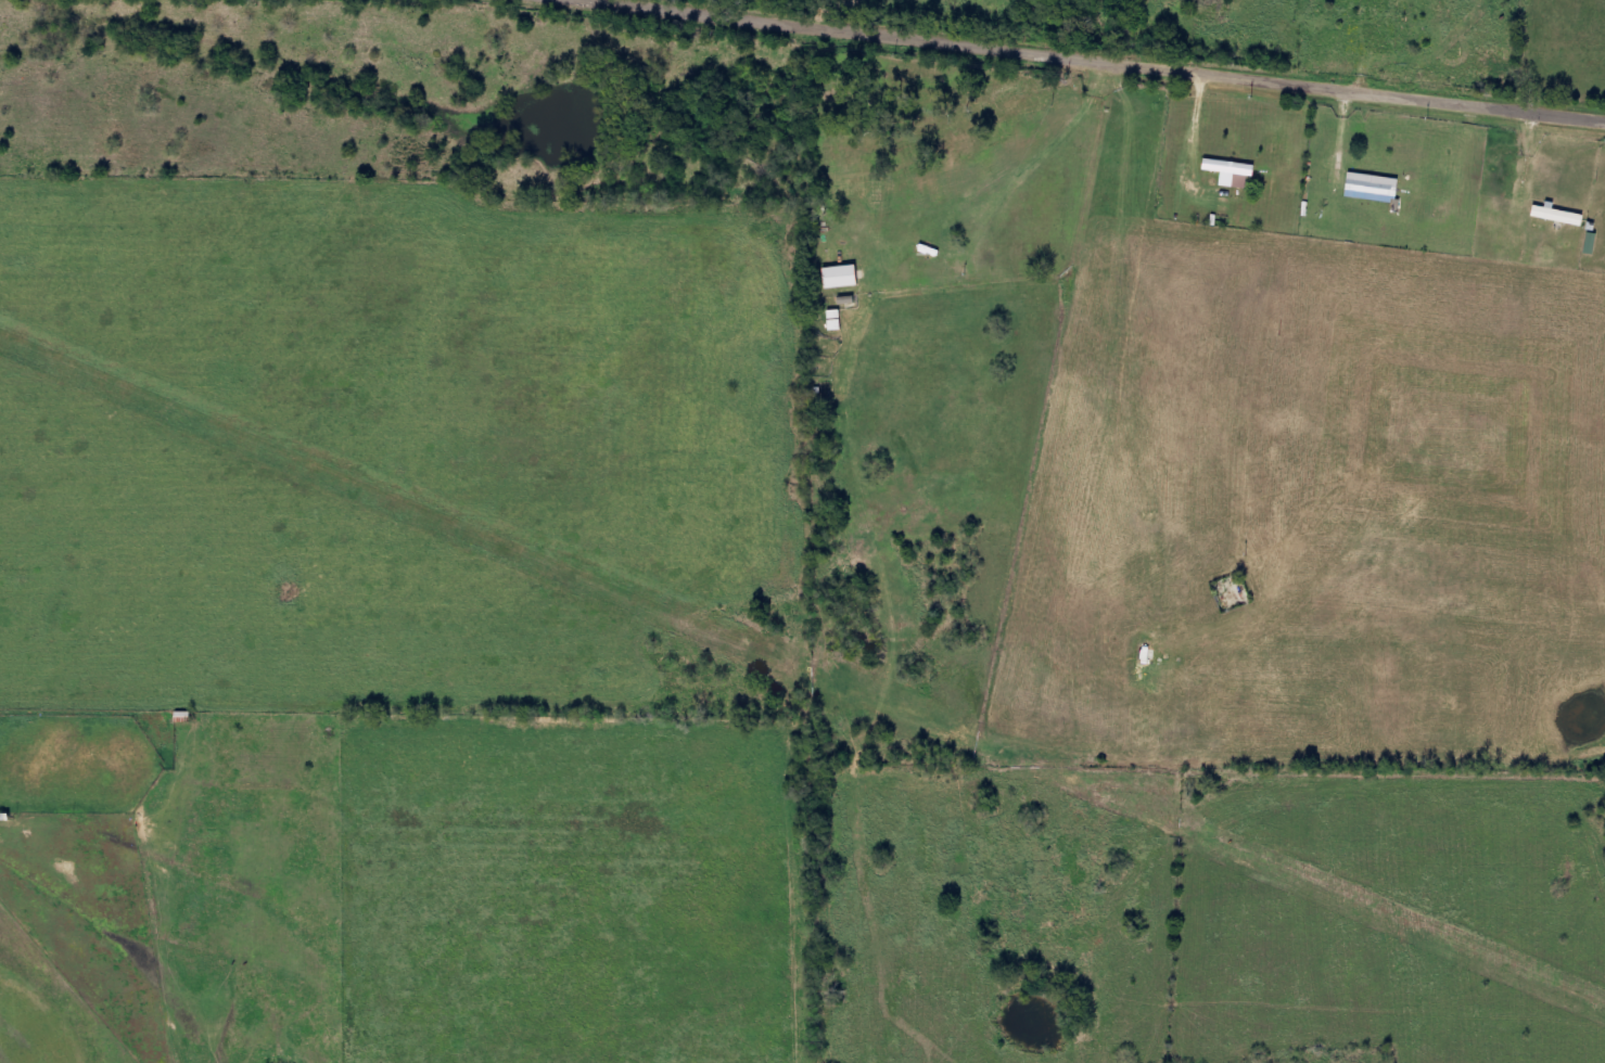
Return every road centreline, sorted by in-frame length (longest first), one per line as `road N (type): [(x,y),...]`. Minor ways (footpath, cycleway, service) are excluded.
road 1 (residential): [(515,0),(1604,130)]

